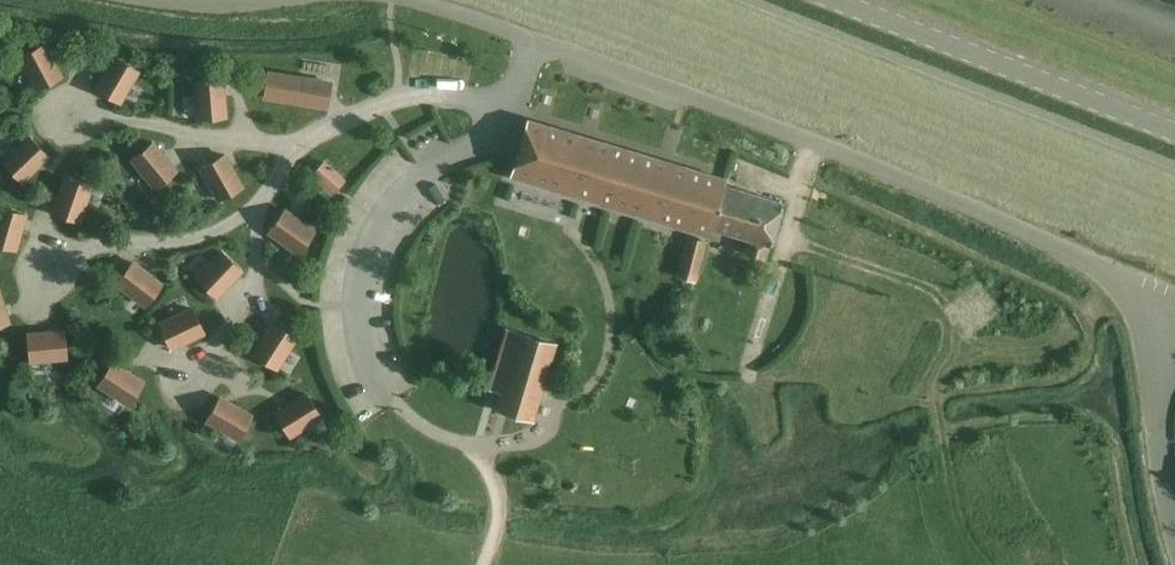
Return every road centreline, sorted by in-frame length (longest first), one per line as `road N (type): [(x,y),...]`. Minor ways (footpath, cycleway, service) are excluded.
road 1 (unclassified): [(1153,378),(1137,294),(1092,262),(814,142),(411,0)]
road 2 (track): [(784,238),(920,283),(972,343),(1008,351),(1045,348),(1127,284)]
road 3 (tertiary): [(1174,132),(836,0)]
road 4 (track): [(964,336),(942,365),(937,398),(960,522),(986,564)]
road 5 (unclassified): [(296,0),(206,8),(144,0)]
road 6 (unclassified): [(1174,526),(1153,378)]

